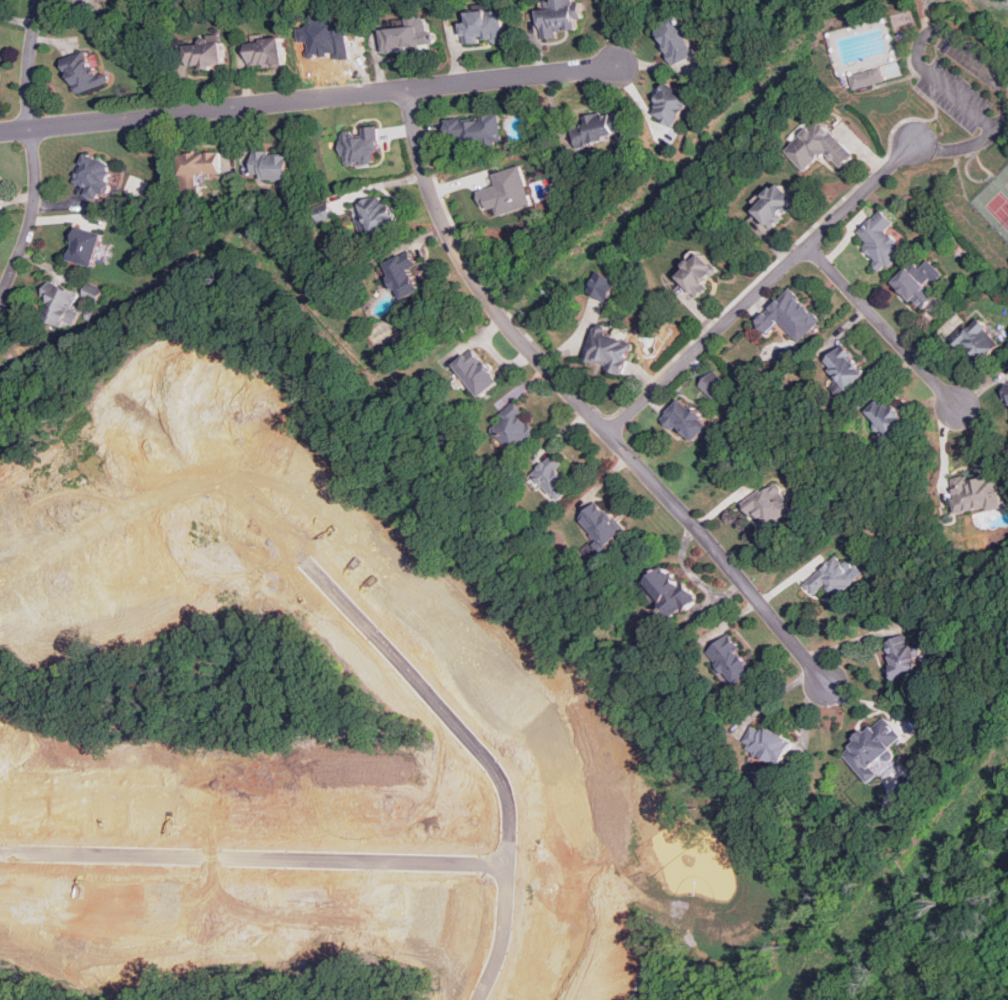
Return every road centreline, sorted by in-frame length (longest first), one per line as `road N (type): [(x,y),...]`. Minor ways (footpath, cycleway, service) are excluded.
road 1 (residential): [(0,594),(201,488),(243,491),(281,512),(511,778),(521,815),(517,908),(488,999)]
road 2 (residential): [(407,86),(426,181),(479,287),(832,685)]
road 3 (residential): [(0,132),(620,64)]
road 4 (residential): [(0,855),(522,858)]
road 5 (residential): [(608,431),(913,145)]
road 6 (residential): [(40,0),(27,96),(34,204),(0,301)]
road 7 (residential): [(807,244),(962,407)]

